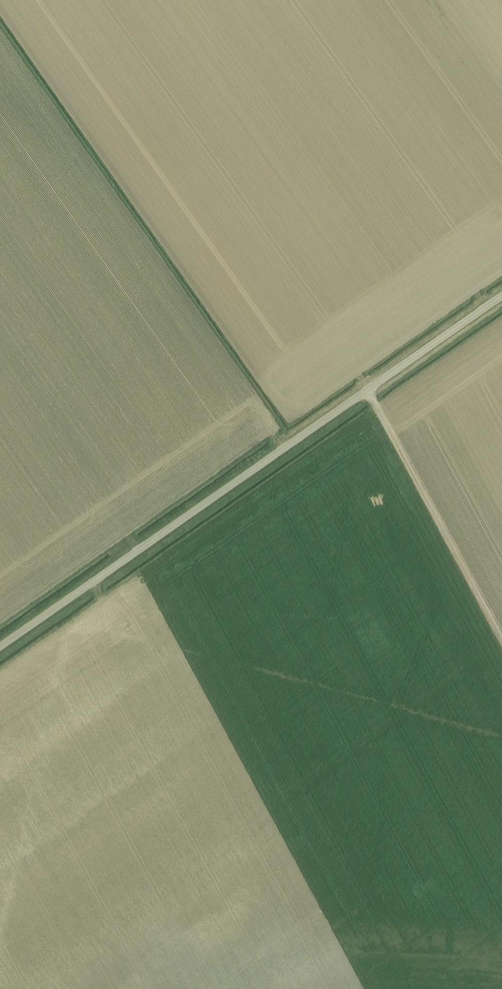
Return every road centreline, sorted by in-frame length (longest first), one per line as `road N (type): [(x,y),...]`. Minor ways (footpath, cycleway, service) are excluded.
road 1 (unclassified): [(0,647),(501,296)]
road 2 (track): [(366,392),(501,639)]

